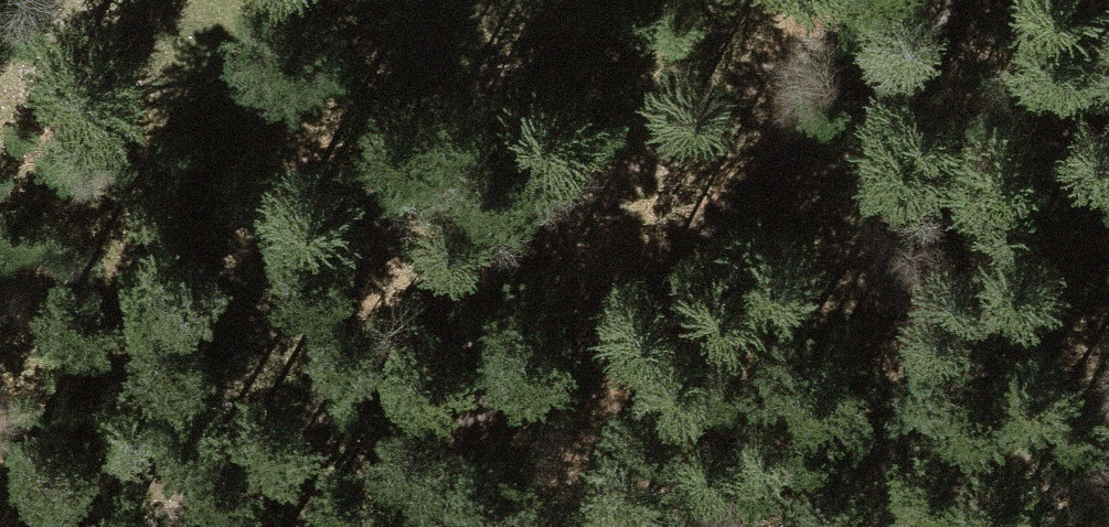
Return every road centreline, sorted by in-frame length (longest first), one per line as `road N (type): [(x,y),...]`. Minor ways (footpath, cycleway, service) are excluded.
road 1 (track): [(933,0),(730,116),(118,526)]
road 2 (track): [(1007,0),(923,89),(476,451),(397,526)]

